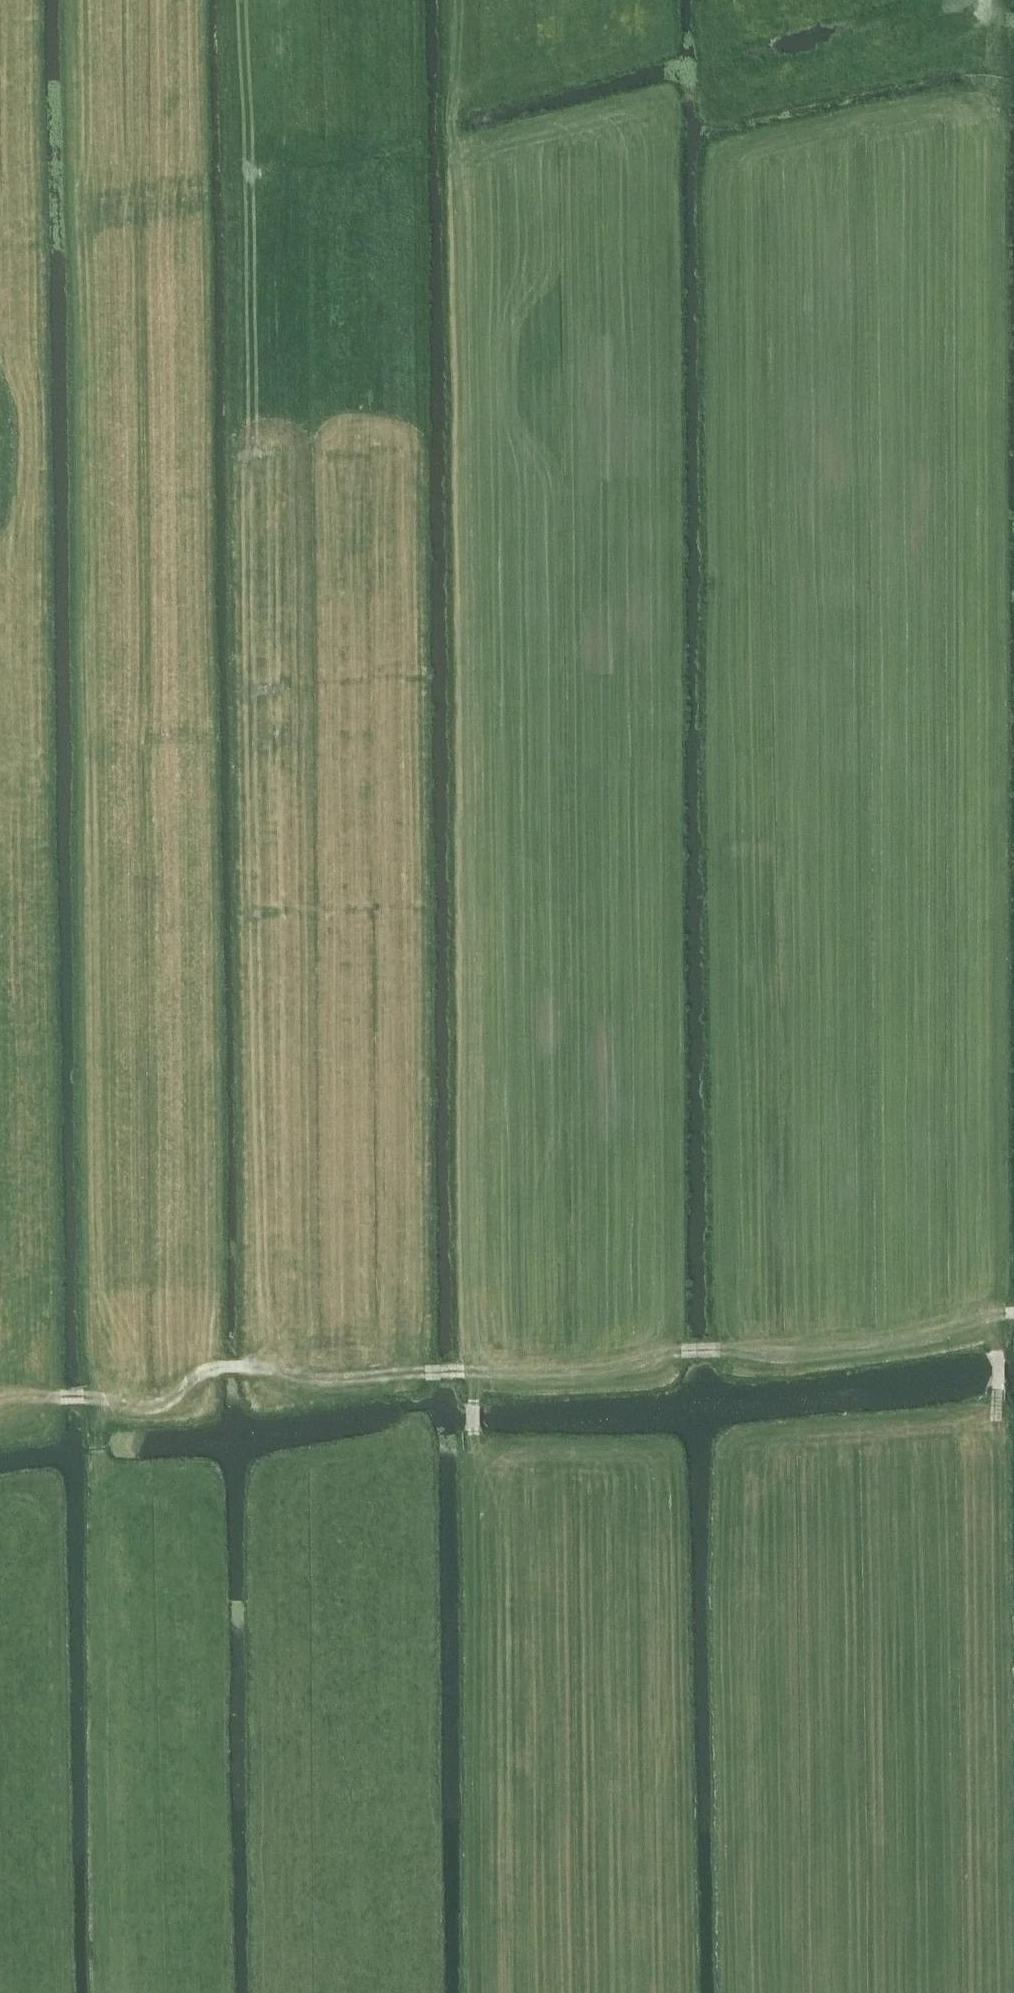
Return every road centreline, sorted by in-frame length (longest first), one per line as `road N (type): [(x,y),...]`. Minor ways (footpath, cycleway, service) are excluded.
road 1 (track): [(0,1431),(60,1399),(140,1408),(176,1399),(217,1369),(248,1370),(299,1393),(405,1384),(426,1375)]

